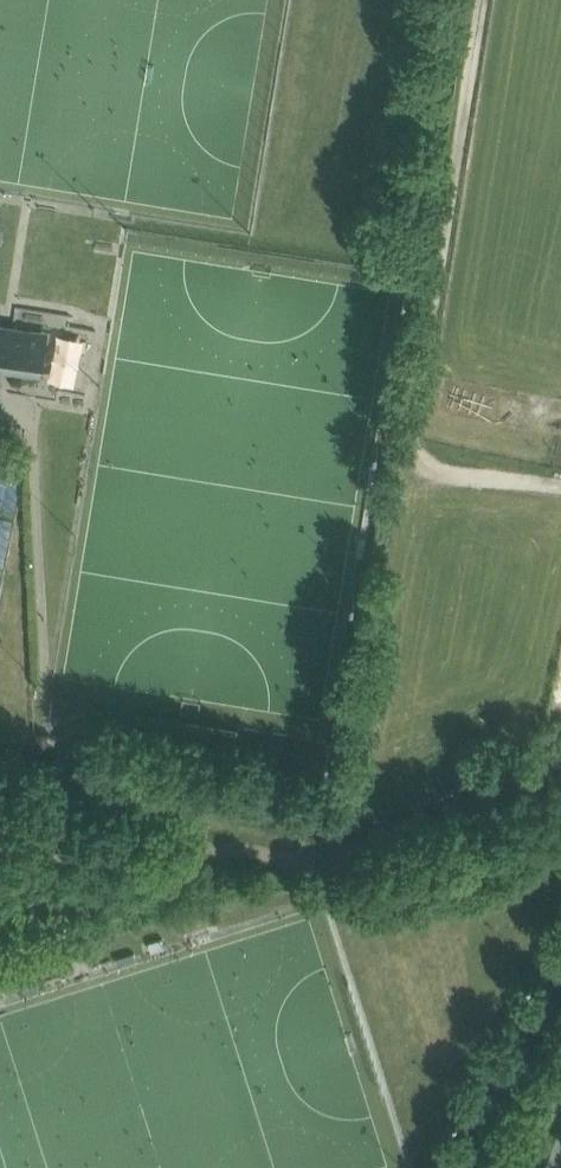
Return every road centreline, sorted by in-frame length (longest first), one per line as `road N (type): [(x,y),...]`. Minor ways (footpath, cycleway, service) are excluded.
road 1 (track): [(472,0),(414,450),(443,475),(560,485)]
road 2 (residential): [(0,918),(234,850)]

